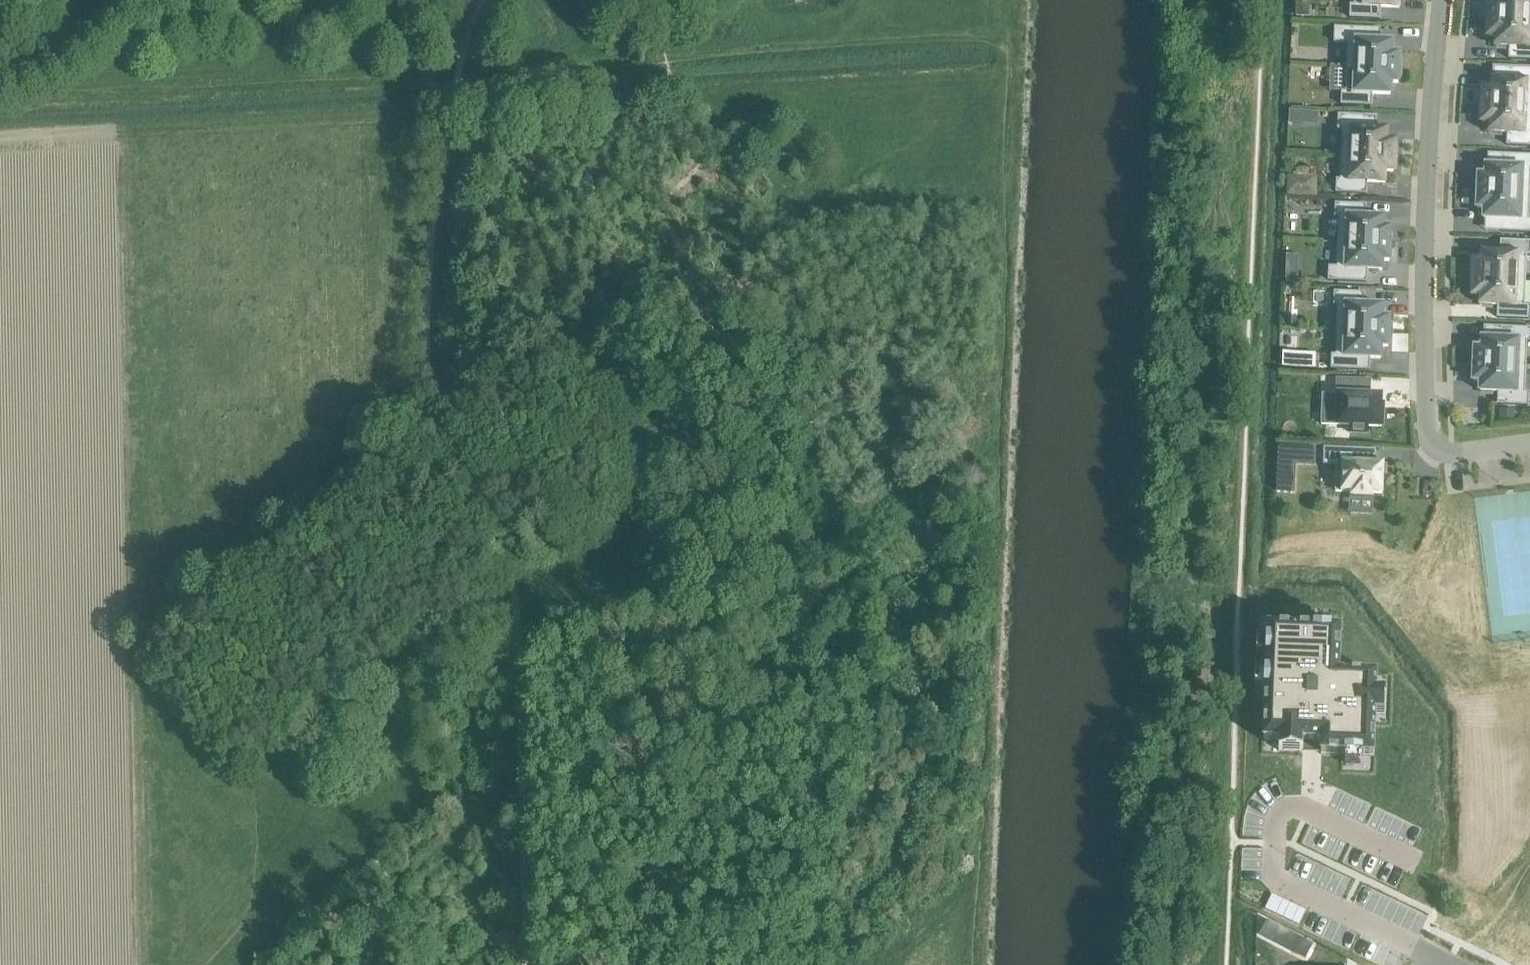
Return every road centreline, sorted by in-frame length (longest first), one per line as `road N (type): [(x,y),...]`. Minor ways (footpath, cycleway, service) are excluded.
road 1 (residential): [(1450,453),(1434,449),(1425,432),(1428,119),(1441,0)]

